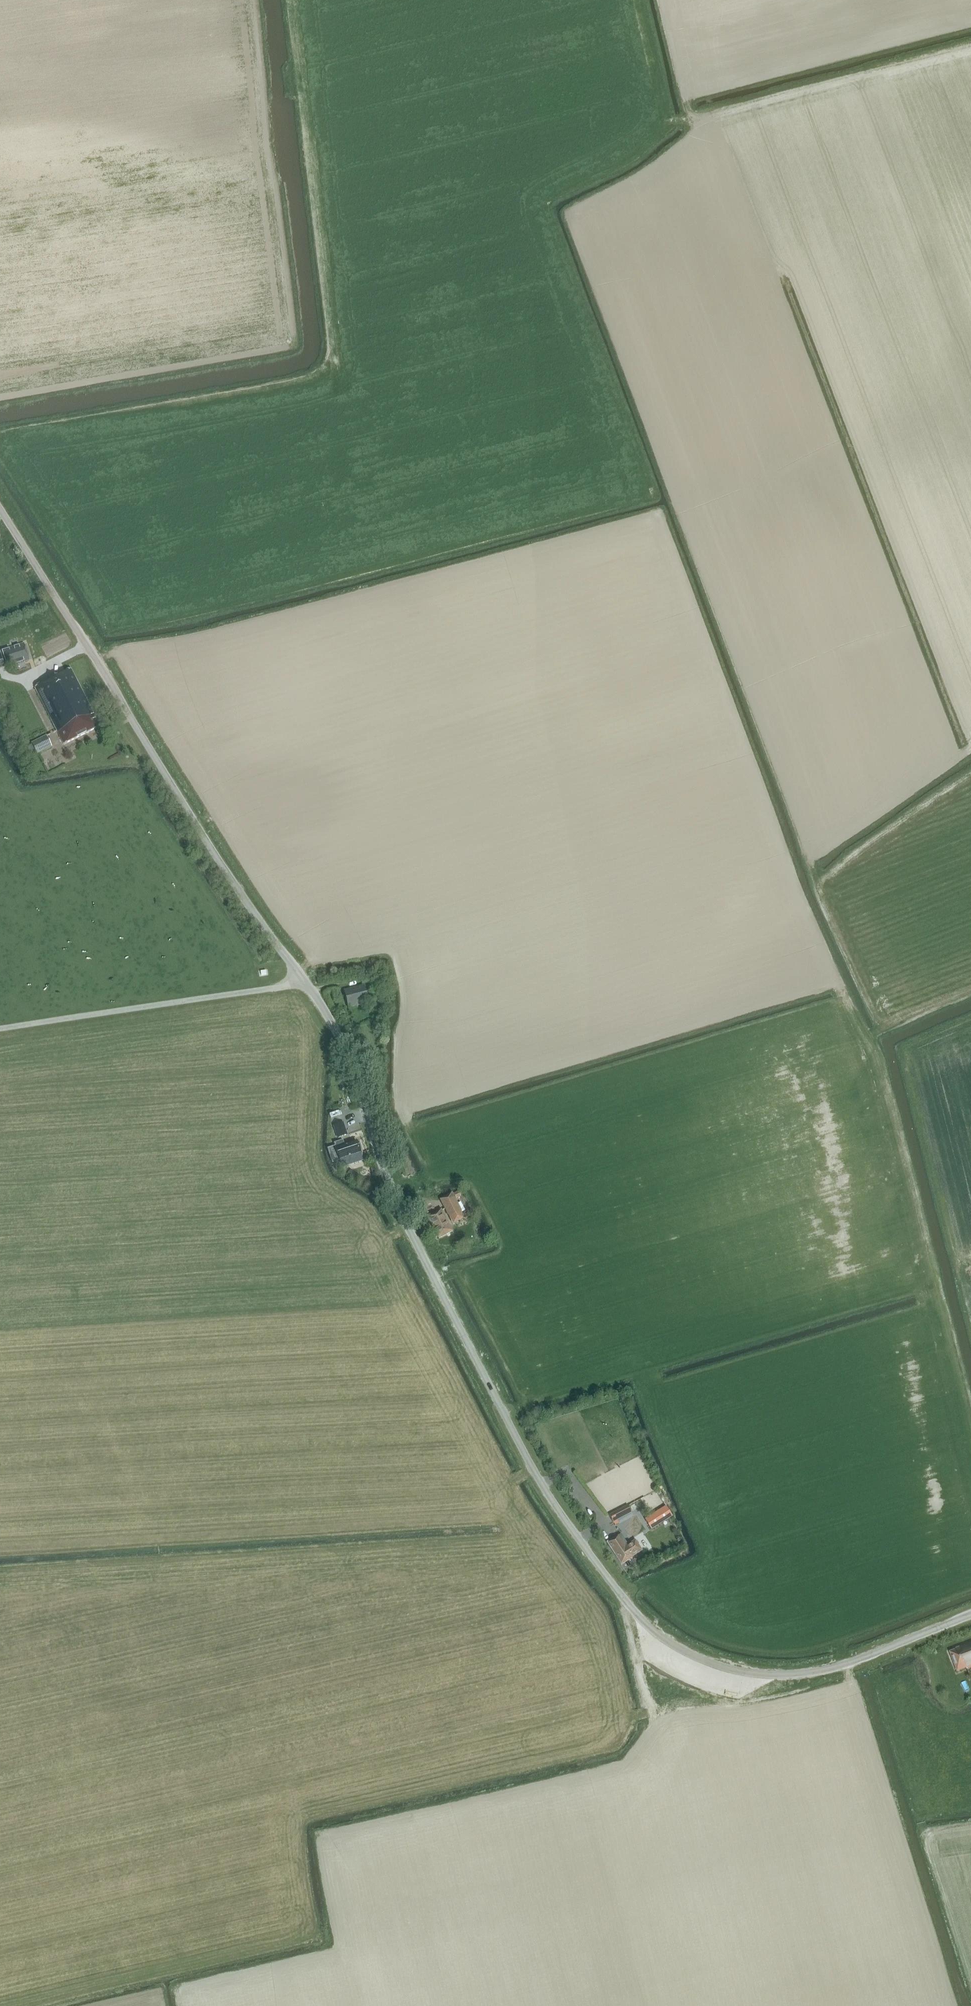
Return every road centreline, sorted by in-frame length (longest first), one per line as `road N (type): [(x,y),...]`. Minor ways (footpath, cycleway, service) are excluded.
road 1 (unclassified): [(970,1615),(842,1665),(788,1674),(723,1666),(650,1628),(529,1463),(403,1216),(349,1059),(302,977)]
road 2 (unclassified): [(302,977),(224,869),(0,510)]
road 3 (unclassified): [(302,977),(0,1028)]

